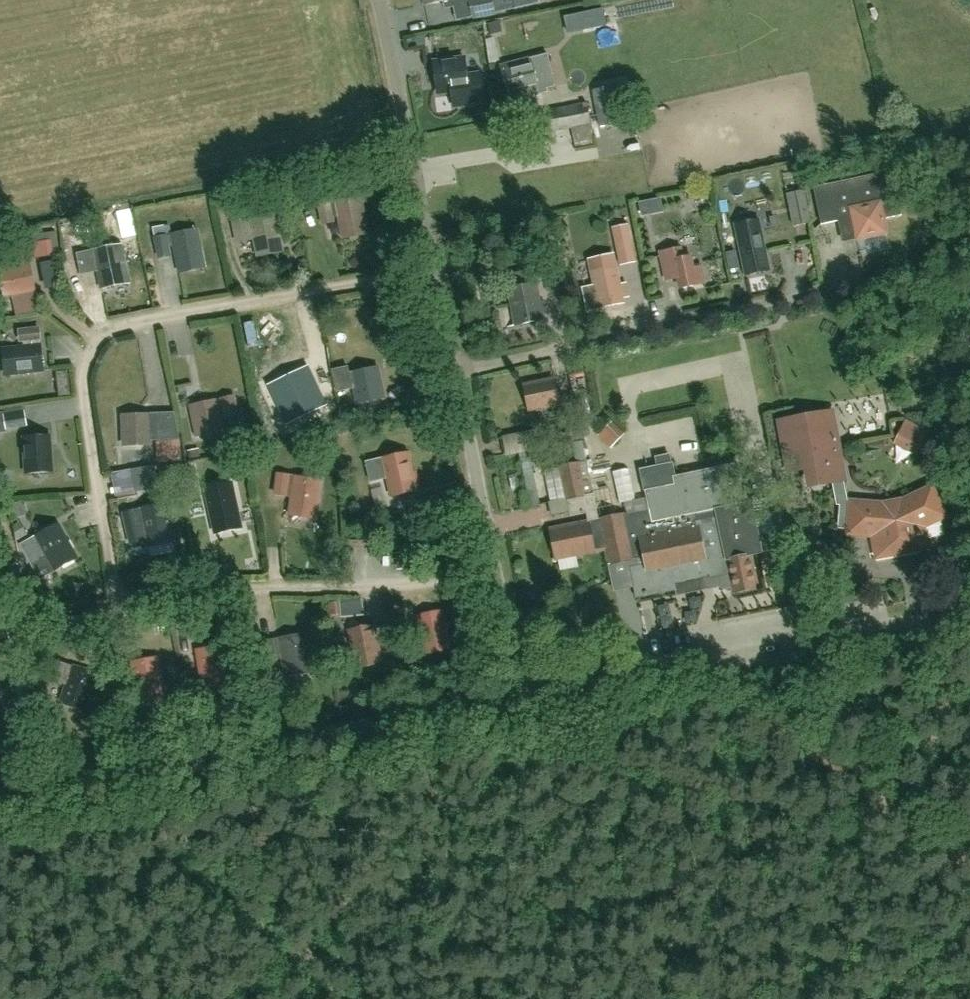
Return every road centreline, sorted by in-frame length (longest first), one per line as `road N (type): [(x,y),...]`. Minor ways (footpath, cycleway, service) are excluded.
road 1 (residential): [(435,273),(107,333),(91,350),(82,389),(115,582),(122,598),(136,604),(497,572)]
road 2 (unclassified): [(0,796),(522,697)]
road 3 (unclassified): [(522,697),(969,613)]
road 4 (residential): [(455,371),(822,289)]
road 5 (unclassified): [(435,273),(379,0)]
road 6 (unclassified): [(497,572),(455,371)]
road 7 (unclassified): [(522,697),(497,572)]

